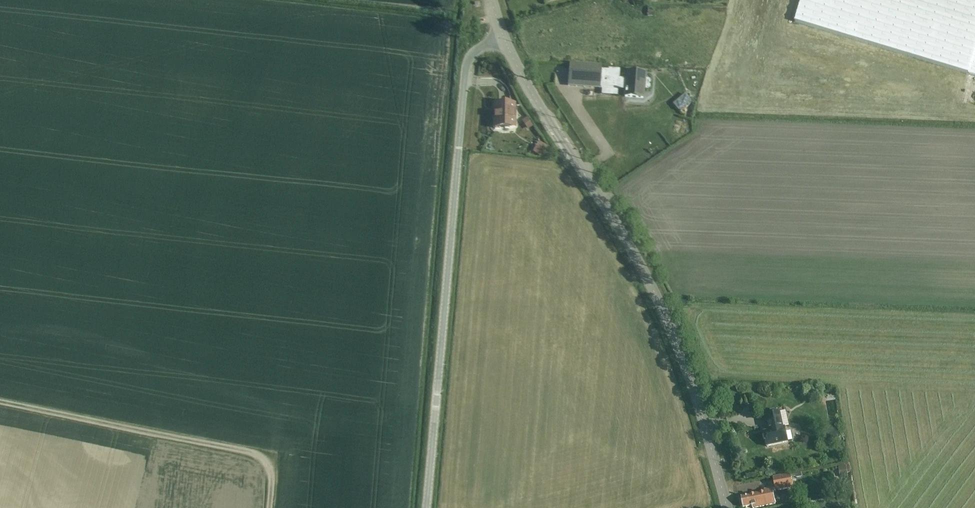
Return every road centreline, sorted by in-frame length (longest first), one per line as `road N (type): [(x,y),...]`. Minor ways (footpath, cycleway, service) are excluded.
road 1 (tertiary): [(727,507),(695,396),(641,267),(503,37)]
road 2 (unclassified): [(426,507),(466,67),(503,37)]

